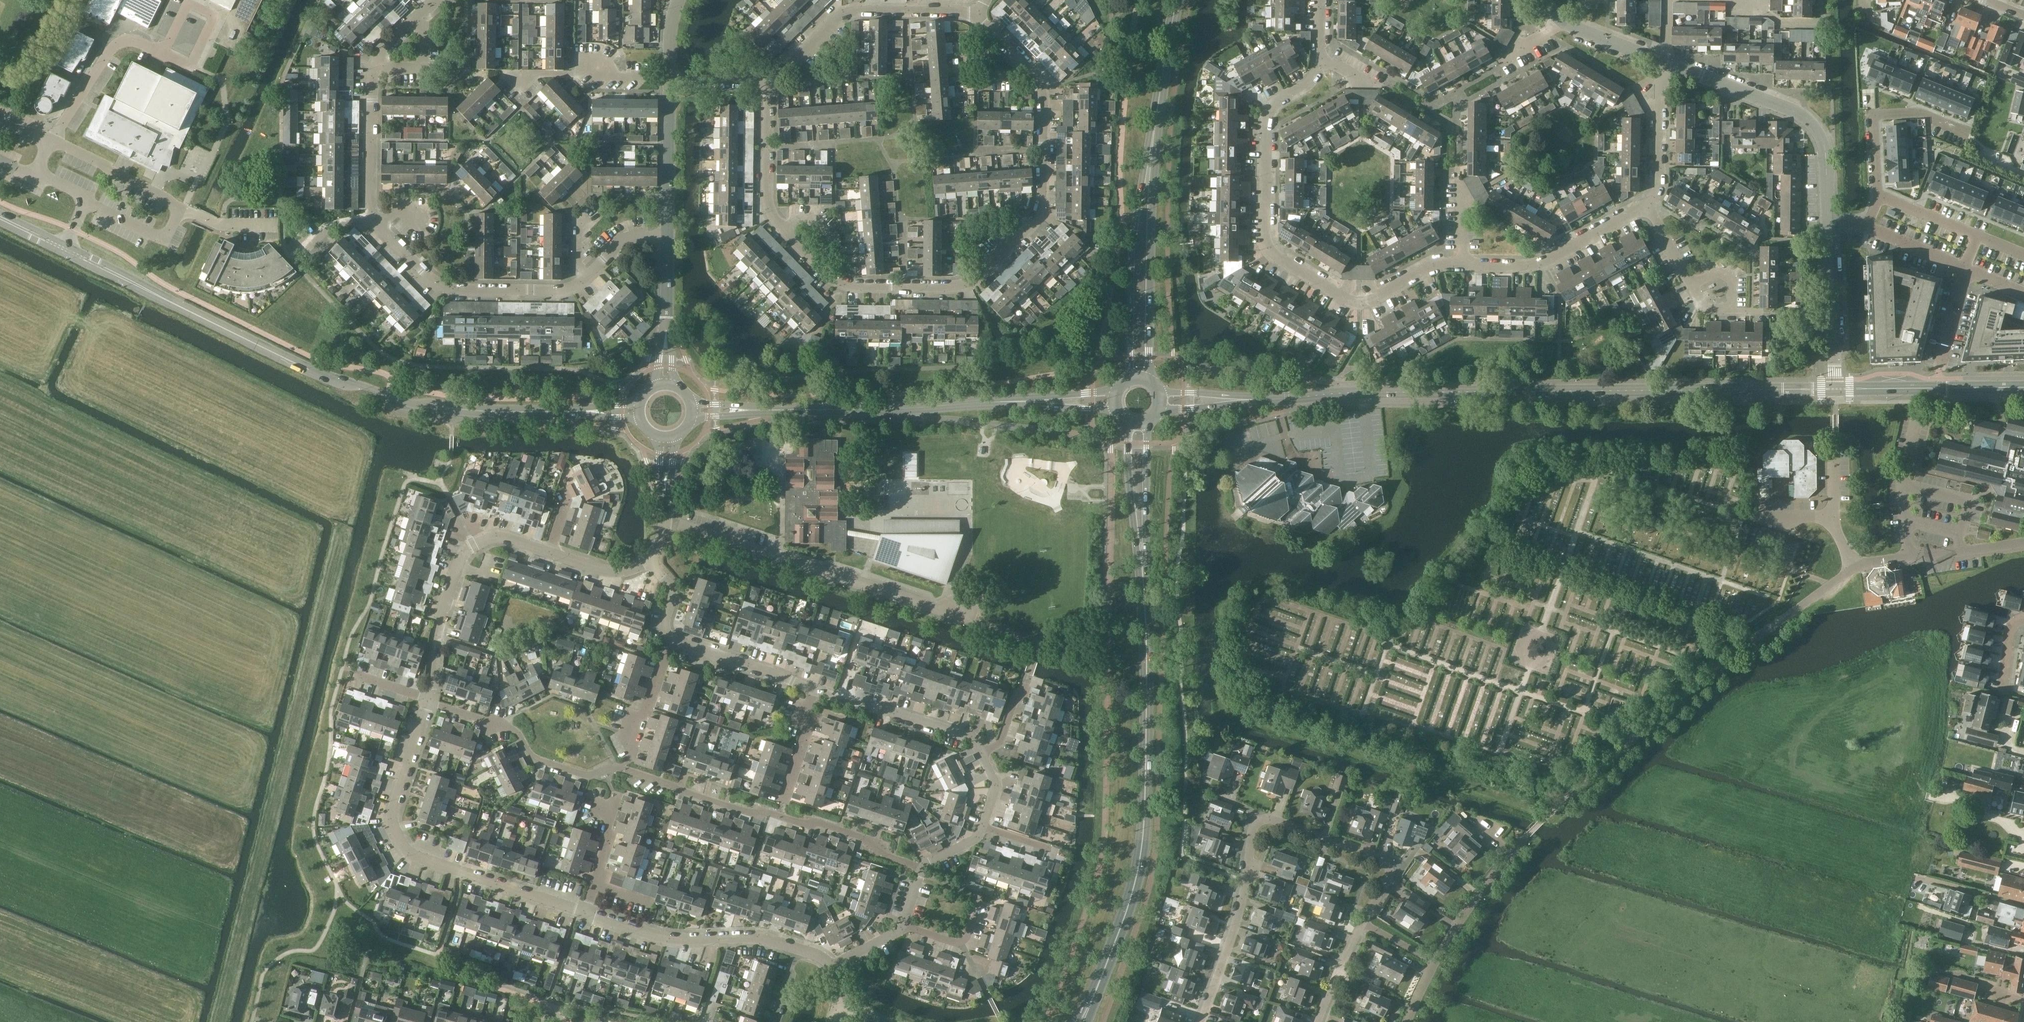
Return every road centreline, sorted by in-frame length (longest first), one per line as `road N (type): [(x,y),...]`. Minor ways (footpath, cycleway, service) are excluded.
road 1 (residential): [(769,83),(767,196),(778,224),(840,282),(963,285),(1033,221),(1041,200),(1040,90),(977,13)]
road 2 (tertiary): [(64,250),(335,380),(406,401),(476,411),(638,410)]
road 3 (residential): [(1542,821),(1722,662),(1854,568),(2023,543)]
road 4 (tertiary): [(1280,399),(1835,388)]
road 5 (residential): [(921,867),(819,822),(744,811),(617,768),(587,775),(537,760),(514,730),(430,701)]
road 6 (residential): [(1321,63),(1312,80),(1269,114),(1269,251),(1359,302),(1427,268),(1463,265)]
road 7 (residential): [(1363,922),(1389,878),(1386,862),(1272,819),(1256,823),(1234,930),(1201,1021)]
road 8 (primary): [(1105,970),(1132,894),(1144,826),(1144,587)]
road 9 (residential): [(586,912),(406,849),(393,813),(430,701)]
road 10 (residential): [(666,237),(623,241),(559,291),(448,288),(374,217)]
road 11 (residential): [(665,521),(937,609),(964,606)]
road 12 (tertiary): [(1001,402),(693,411)]
road 13 (residential): [(1829,222),(1817,130),(1789,109),(1668,63)]
road 14 (residential): [(430,701),(436,630),(467,549),(503,537),(551,554)]
road 15 (residential): [(374,217),(373,68),(435,0)]
road 16 (tertiary): [(1151,142),(1131,245),(1131,380)]
road 17 (tertiary): [(1148,381),(1151,142)]
road 18 (residential): [(977,13),(849,12),(769,83)]
road 19 (residential): [(797,947),(745,936),(677,938),(586,912)]
road 20 (residential): [(1463,265),(1541,263),(1648,208)]
road 21 (tertiary): [(1835,388),(2023,387)]
road 22 (residential): [(981,753),(961,734),(813,691)]
road 23 (residential): [(1878,195),(1875,115),(1923,113),(1969,133)]
road 24 (residential): [(48,144),(116,45),(138,41),(163,52)]
road 25 (residential): [(1835,388),(1829,222)]
road 26 (primary): [(1128,422),(1144,587)]
road 27 (primary): [(1144,587),(1147,422)]
road 28 (residential): [(163,52),(190,66),(212,14),(187,2),(166,45)]
road 29 (residential): [(1435,963),(1529,834)]
road 30 (residential): [(666,237),(668,81)]
road 31 (residential): [(813,691),(672,639)]
road 32 (residential): [(518,77),(668,81)]
road 33 (residential): [(1648,208),(1658,188),(1660,88),(1668,63)]
road 34 (residential): [(48,144),(102,163),(180,209)]
road 35 (residential): [(666,384),(666,237)]
road 36 (tertiary): [(1151,142),(1178,0)]
road 37 (residential): [(672,639),(650,706),(634,723),(630,755)]
road 38 (tertiary): [(1159,409),(1280,399)]
road 39 (tertiary): [(1280,399),(1159,393)]

